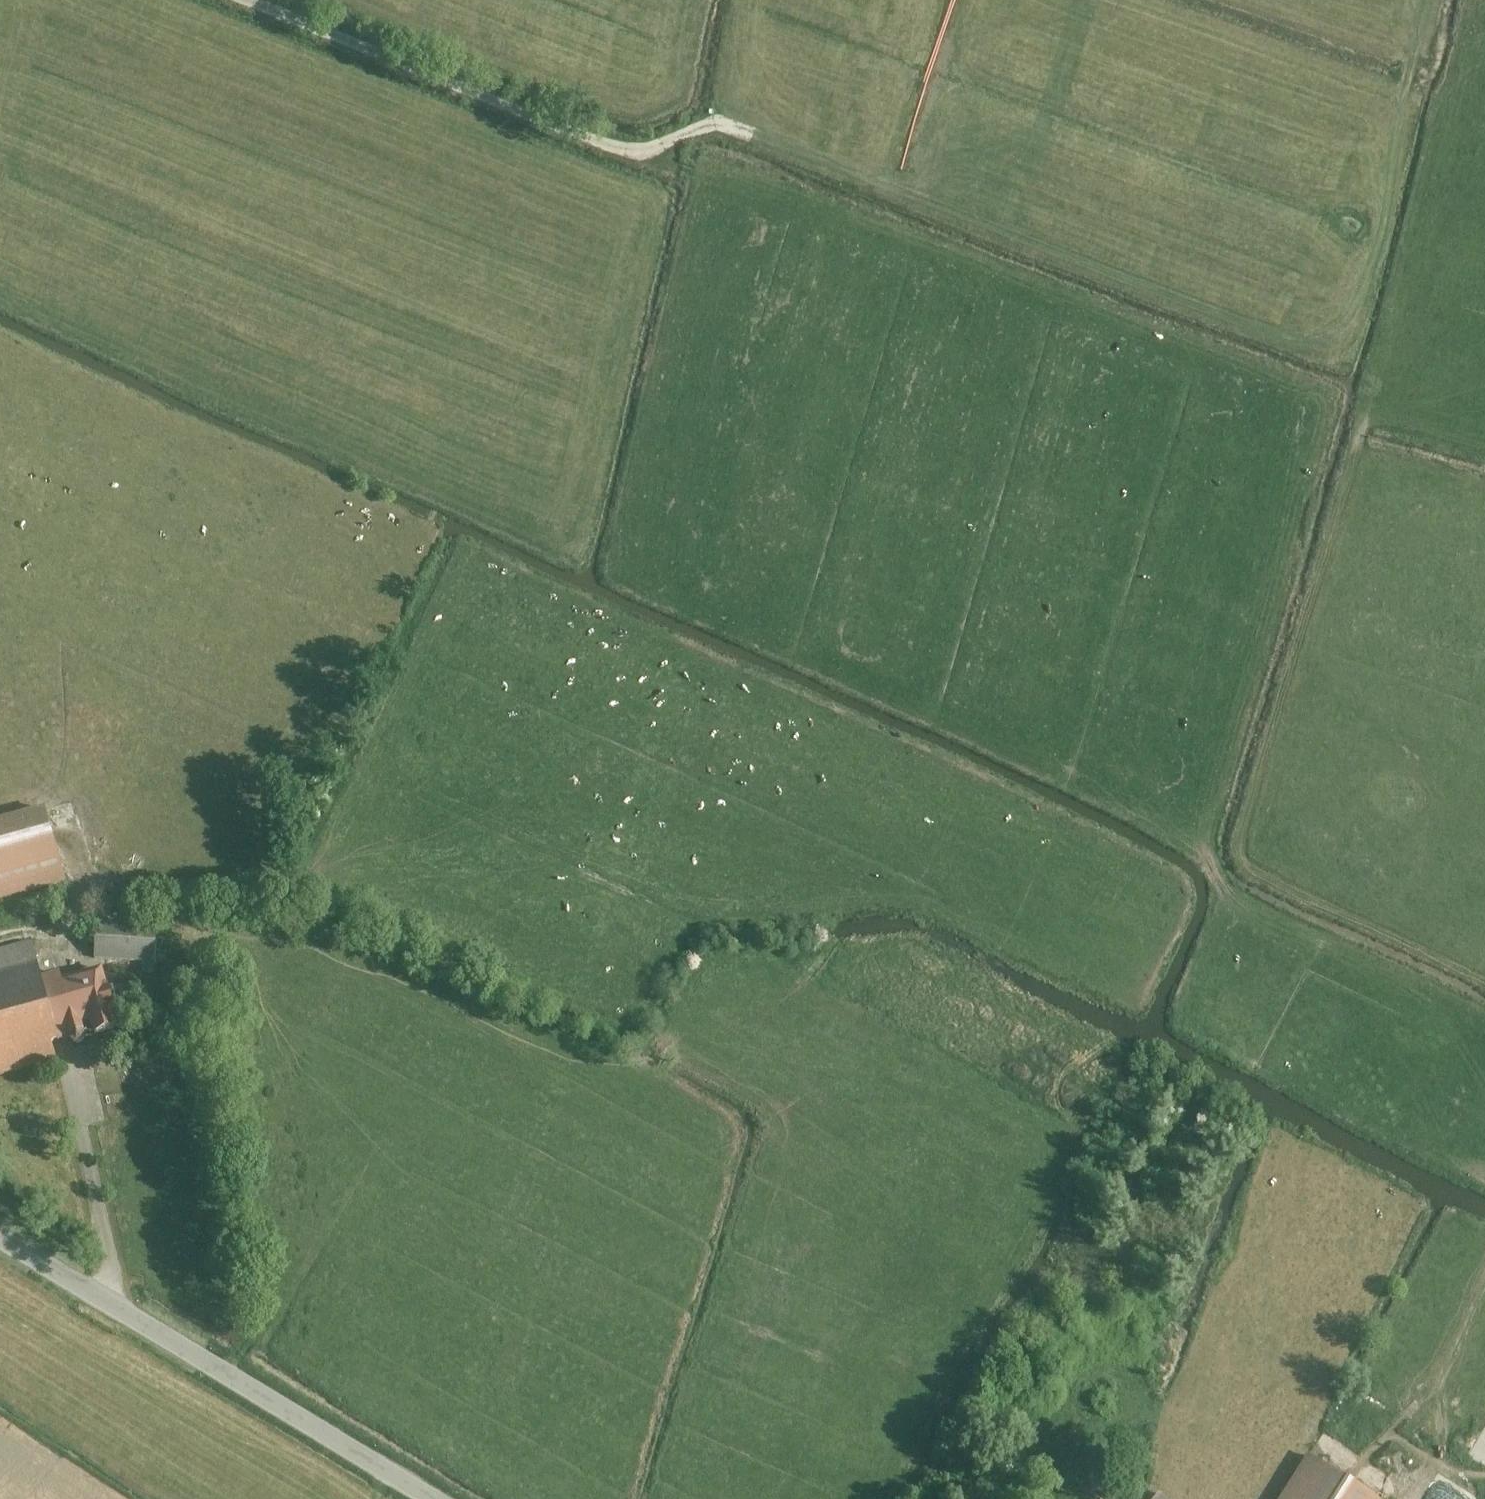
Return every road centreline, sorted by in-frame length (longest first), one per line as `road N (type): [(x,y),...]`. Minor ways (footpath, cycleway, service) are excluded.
road 1 (tertiary): [(436,1498),(0,1237)]
road 2 (track): [(243,0),(606,147),(642,150),(698,128)]

